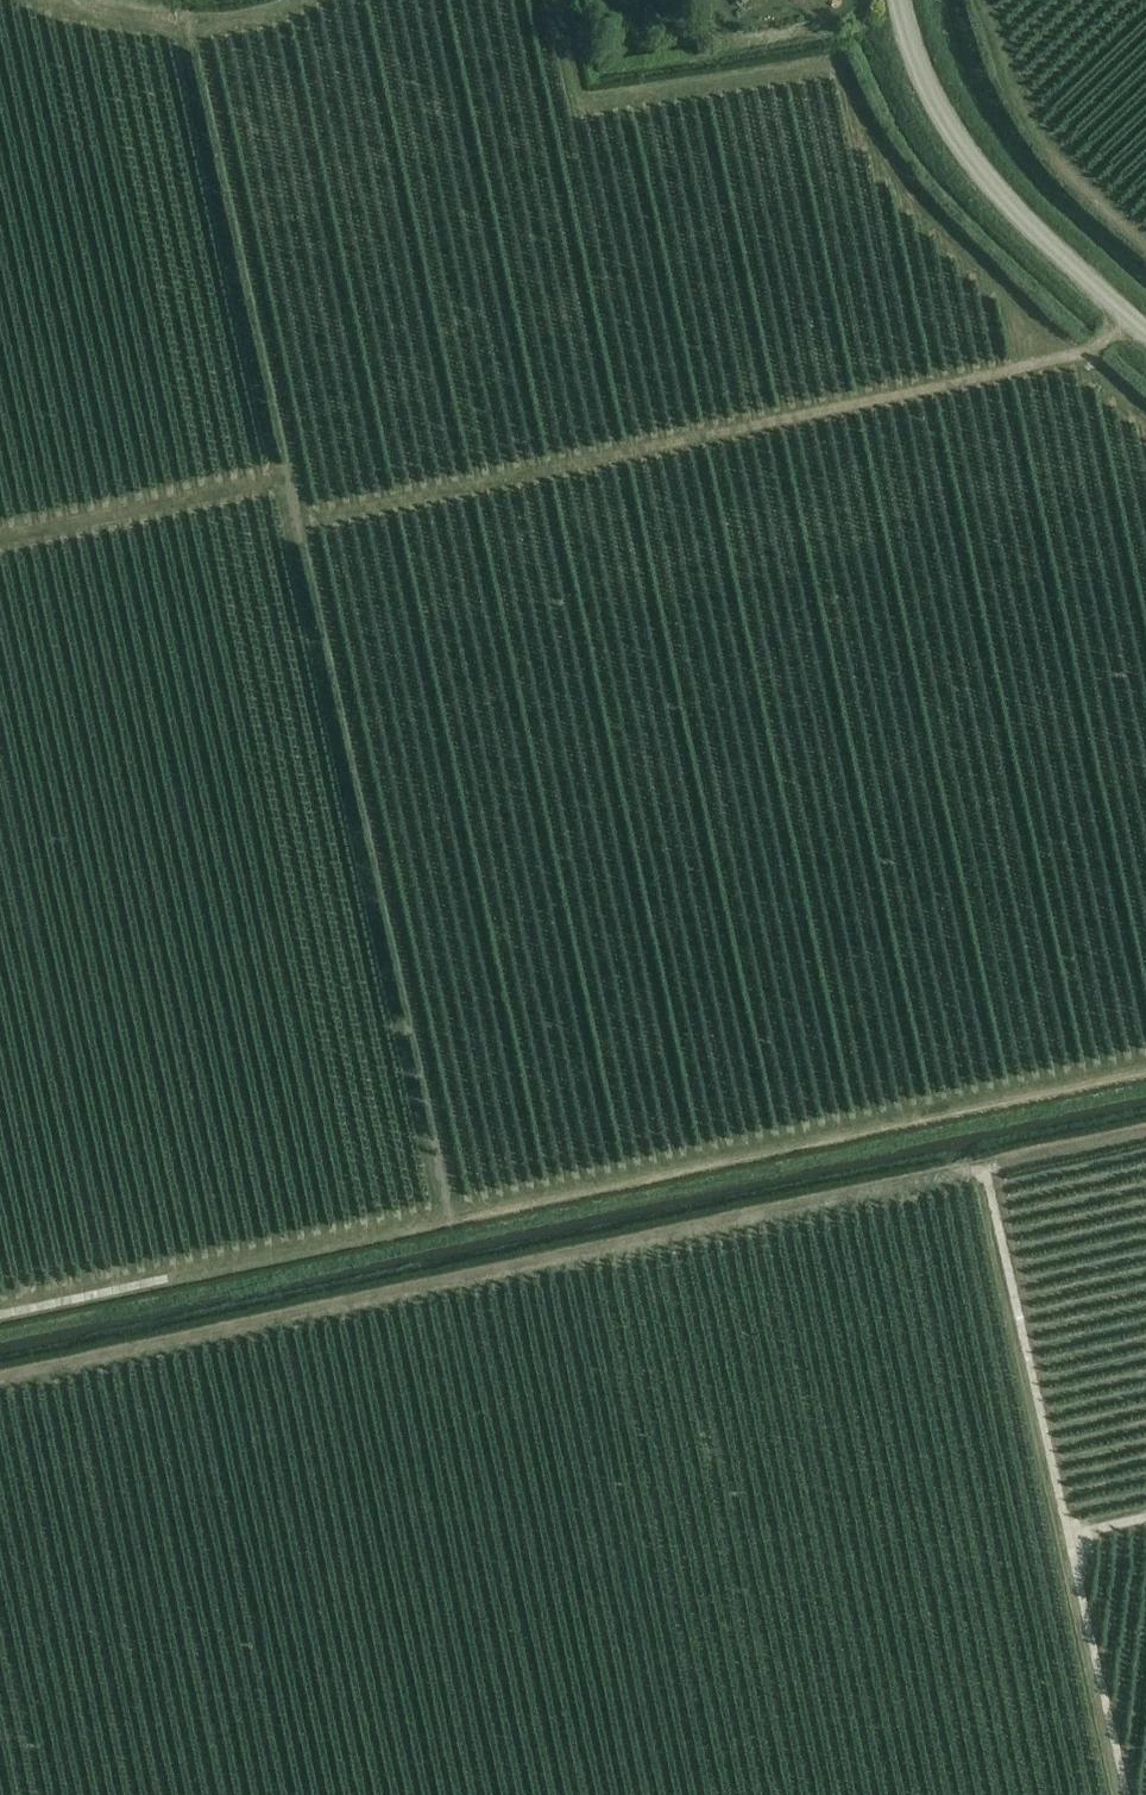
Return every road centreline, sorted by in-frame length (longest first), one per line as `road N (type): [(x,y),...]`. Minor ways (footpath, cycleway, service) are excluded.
road 1 (track): [(1128,1794),(986,1167)]
road 2 (unclassified): [(1145,334),(1041,241),(983,177),(918,85),(897,0)]

